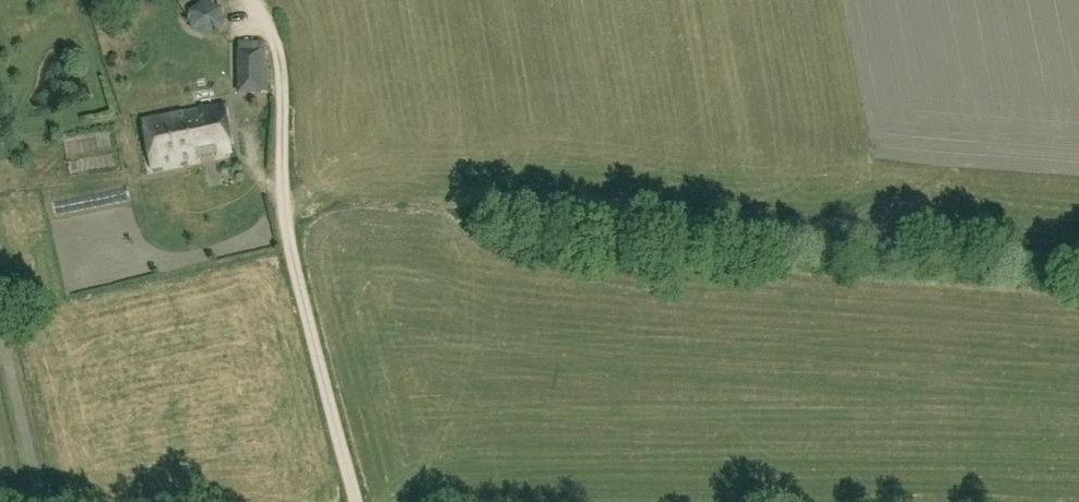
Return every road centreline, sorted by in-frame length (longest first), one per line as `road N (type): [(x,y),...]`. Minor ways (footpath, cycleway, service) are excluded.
road 1 (track): [(238,0),(235,94),(257,165),(275,187),(354,501)]
road 2 (unclassified): [(43,501),(0,345)]

